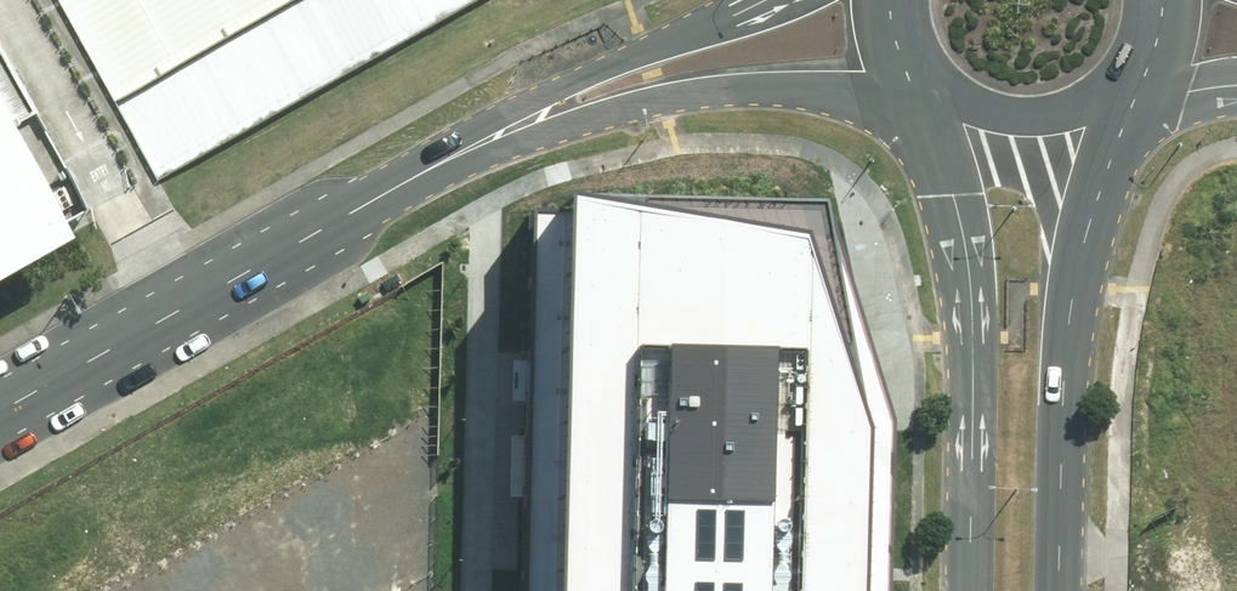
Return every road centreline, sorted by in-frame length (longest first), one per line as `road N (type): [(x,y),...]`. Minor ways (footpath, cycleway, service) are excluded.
road 1 (unclassified): [(476,142),(0,412)]
road 2 (unclassified): [(967,590),(973,369),(967,295),(924,111)]
road 3 (unclassified): [(1110,127),(1071,287),(1057,590)]
road 4 (unclassified): [(899,80),(688,99),(476,142)]
road 5 (unclassified): [(476,142),(664,41),(768,0)]
road 6 (unclassified): [(1110,127),(1064,148),(1014,152),(965,139),(924,111)]

